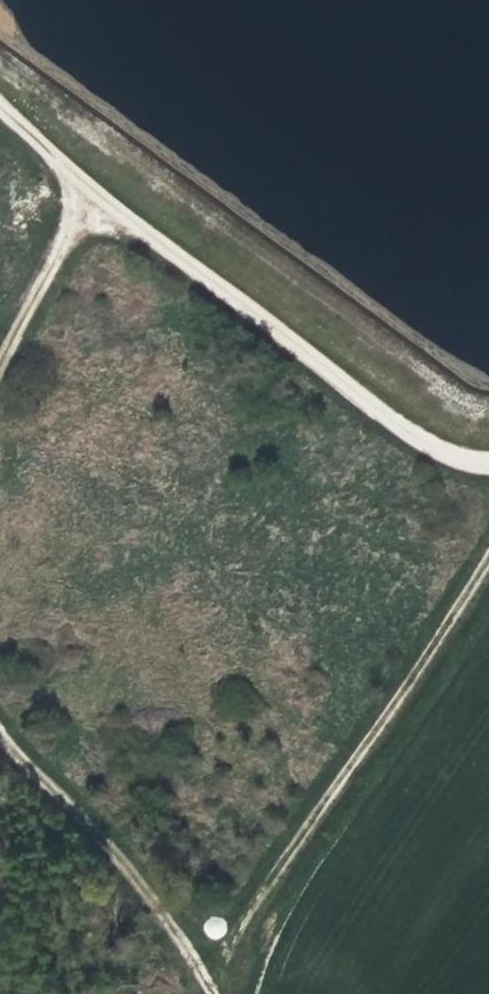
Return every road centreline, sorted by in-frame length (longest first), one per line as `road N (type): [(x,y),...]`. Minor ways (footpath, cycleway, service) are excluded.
road 1 (track): [(488,460),(453,455),(393,425),(152,240),(0,104)]
road 2 (track): [(488,551),(266,884),(239,931),(223,993)]
road 3 (track): [(209,993),(149,898),(0,741)]
road 4 (track): [(0,350),(61,245),(64,167)]

